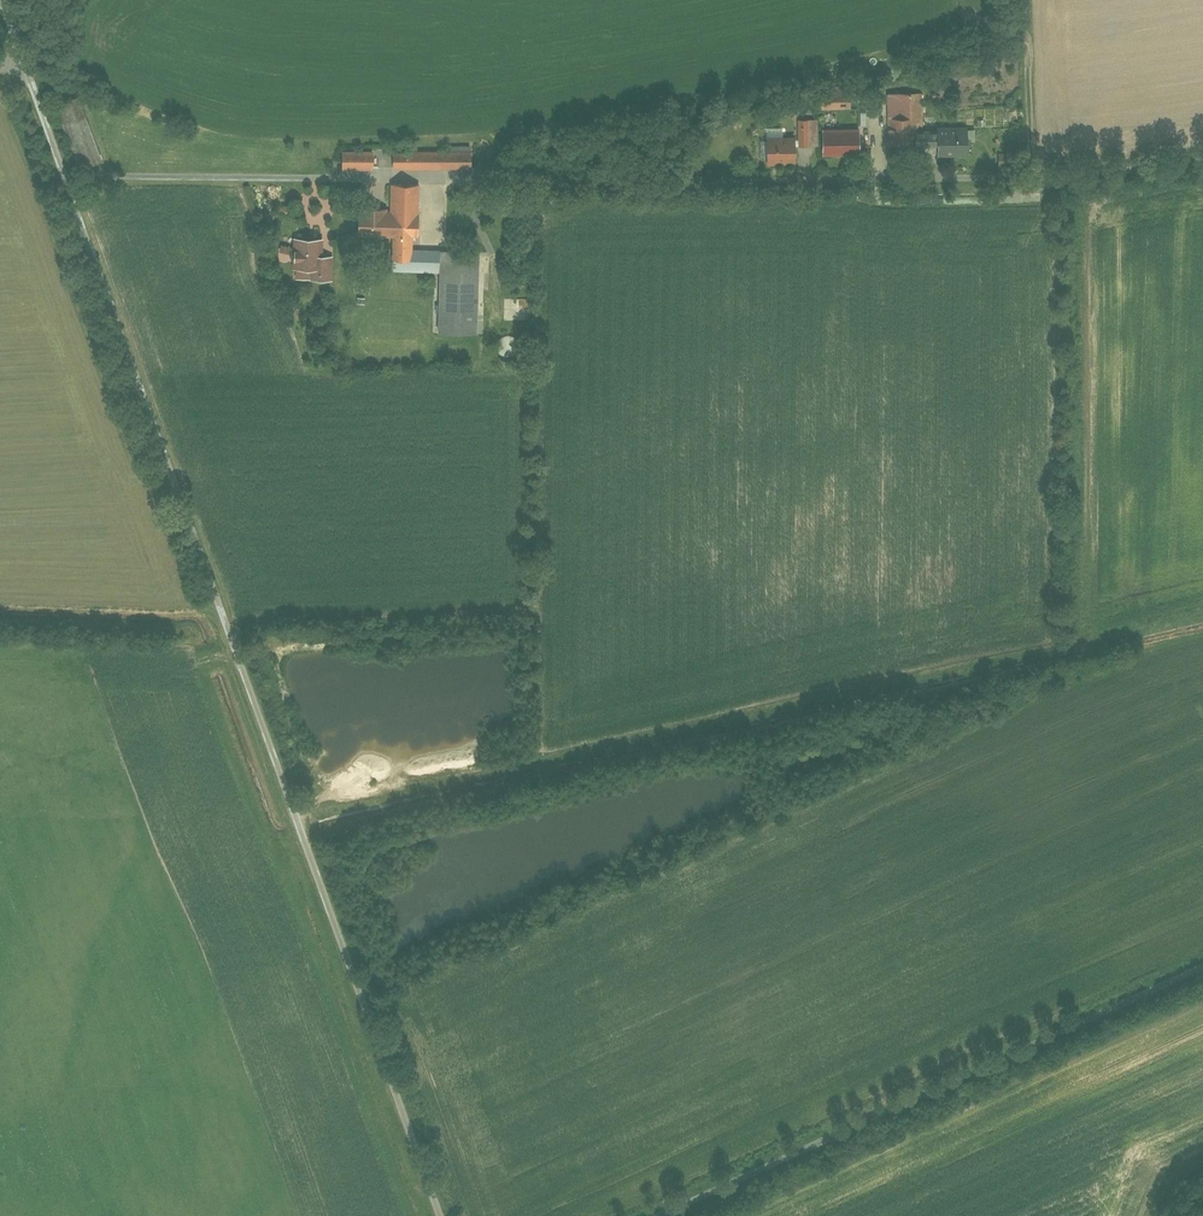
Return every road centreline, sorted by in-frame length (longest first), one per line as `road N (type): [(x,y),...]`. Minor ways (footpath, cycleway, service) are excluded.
road 1 (residential): [(1202,153),(1080,178),(763,176),(582,163),(440,174),(101,178),(68,188)]
road 2 (residential): [(68,188),(442,1215)]
road 3 (residential): [(1202,967),(650,1215)]
road 4 (residential): [(25,69),(68,188)]

